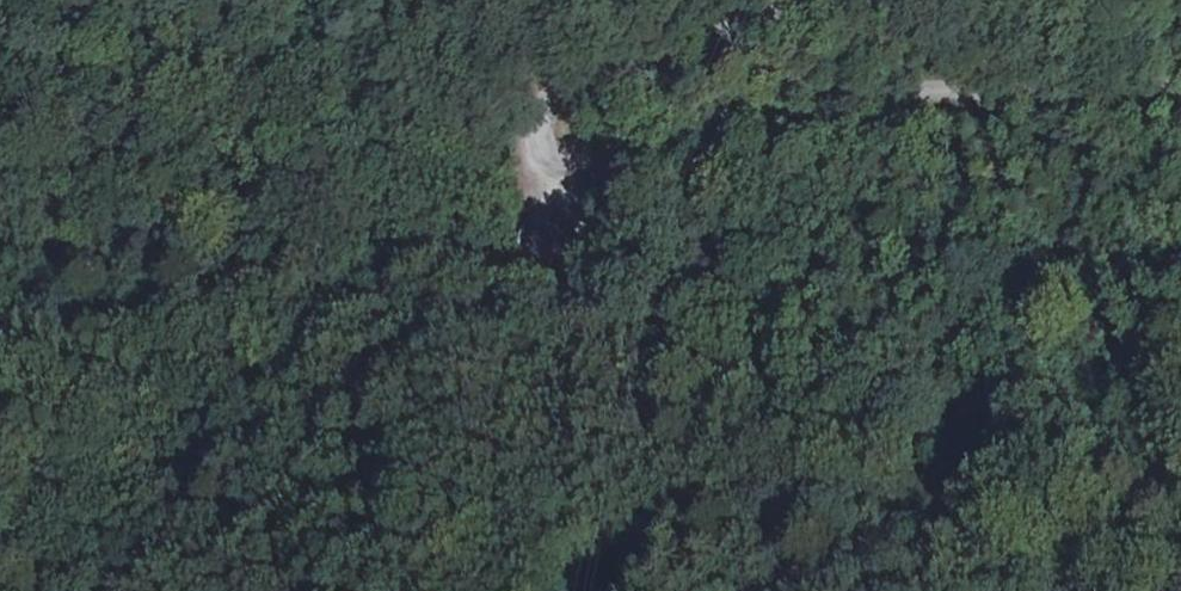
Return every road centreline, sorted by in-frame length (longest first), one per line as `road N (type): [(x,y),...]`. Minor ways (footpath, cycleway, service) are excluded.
road 1 (unclassified): [(537,158),(533,219),(545,260),(1050,590)]
road 2 (unclassified): [(1180,103),(1104,109),(867,86),(620,152),(537,158)]
road 3 (track): [(0,57),(243,90),(537,158)]
road 4 (unclassified): [(537,158),(555,123),(588,100),(820,0)]

